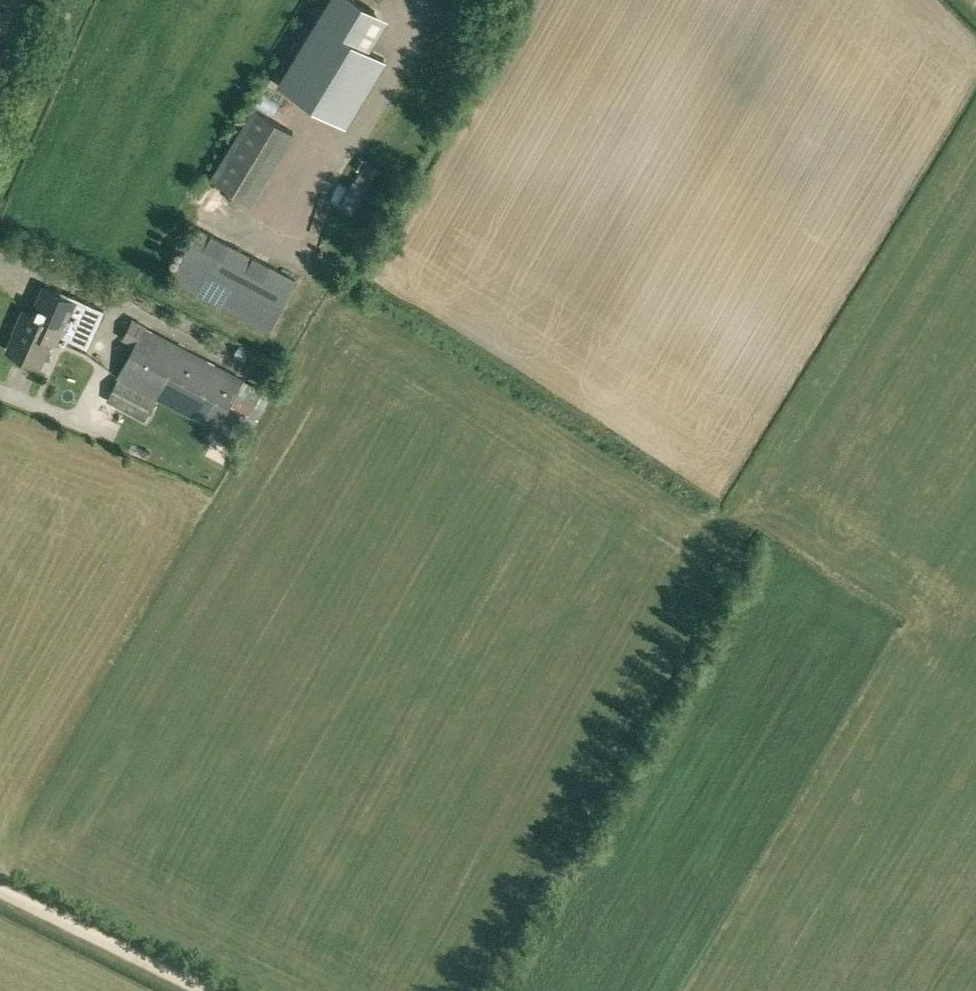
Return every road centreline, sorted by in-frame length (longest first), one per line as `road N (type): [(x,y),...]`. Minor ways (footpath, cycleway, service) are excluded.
road 1 (track): [(0,893),(198,990)]
road 2 (unclassified): [(0,156),(70,0)]

